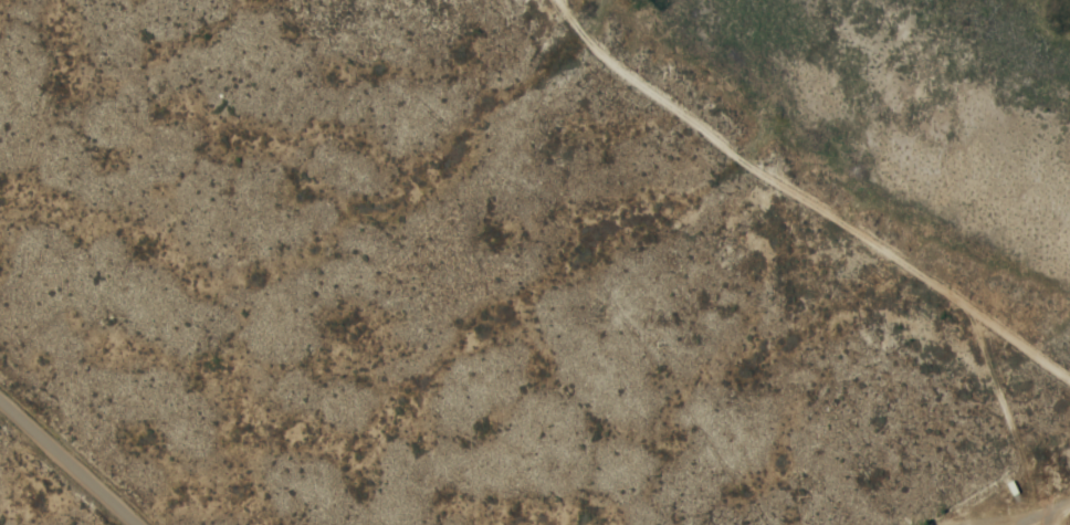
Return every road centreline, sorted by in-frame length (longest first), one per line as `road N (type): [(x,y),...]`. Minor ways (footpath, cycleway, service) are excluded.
road 1 (residential): [(0,240),(326,337),(501,405),(1029,514)]
road 2 (residential): [(1029,514),(694,128),(669,0)]
road 3 (residential): [(326,337),(238,170),(165,76),(120,0)]
road 4 (residential): [(149,524),(0,391)]

